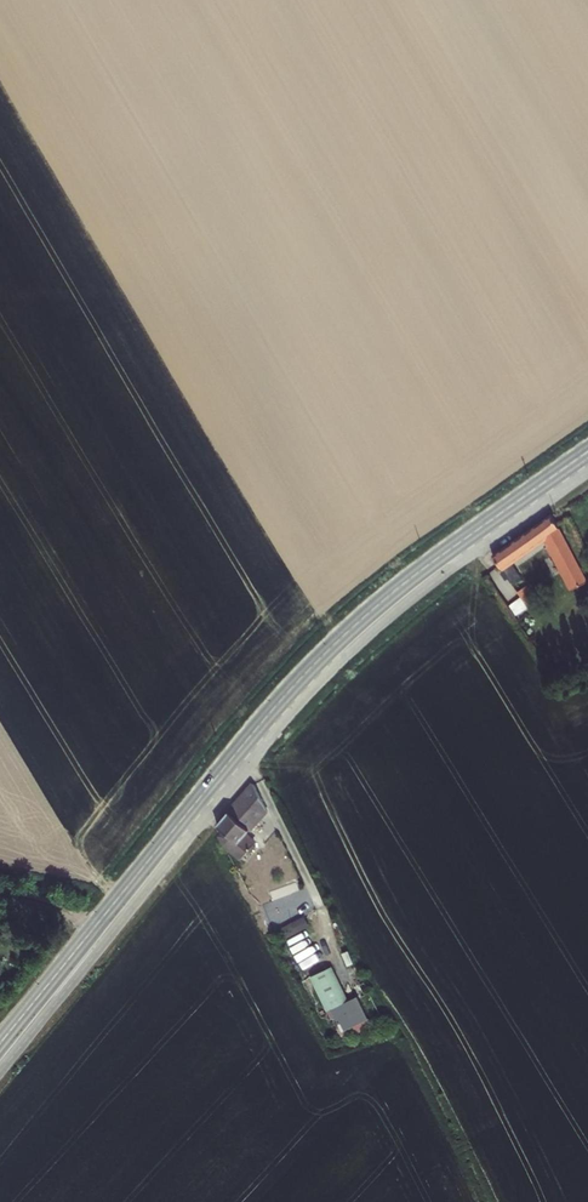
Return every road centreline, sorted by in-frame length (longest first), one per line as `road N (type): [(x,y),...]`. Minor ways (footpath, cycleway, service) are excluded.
road 1 (secondary): [(0,1043),(325,653),(428,565),(587,452)]

